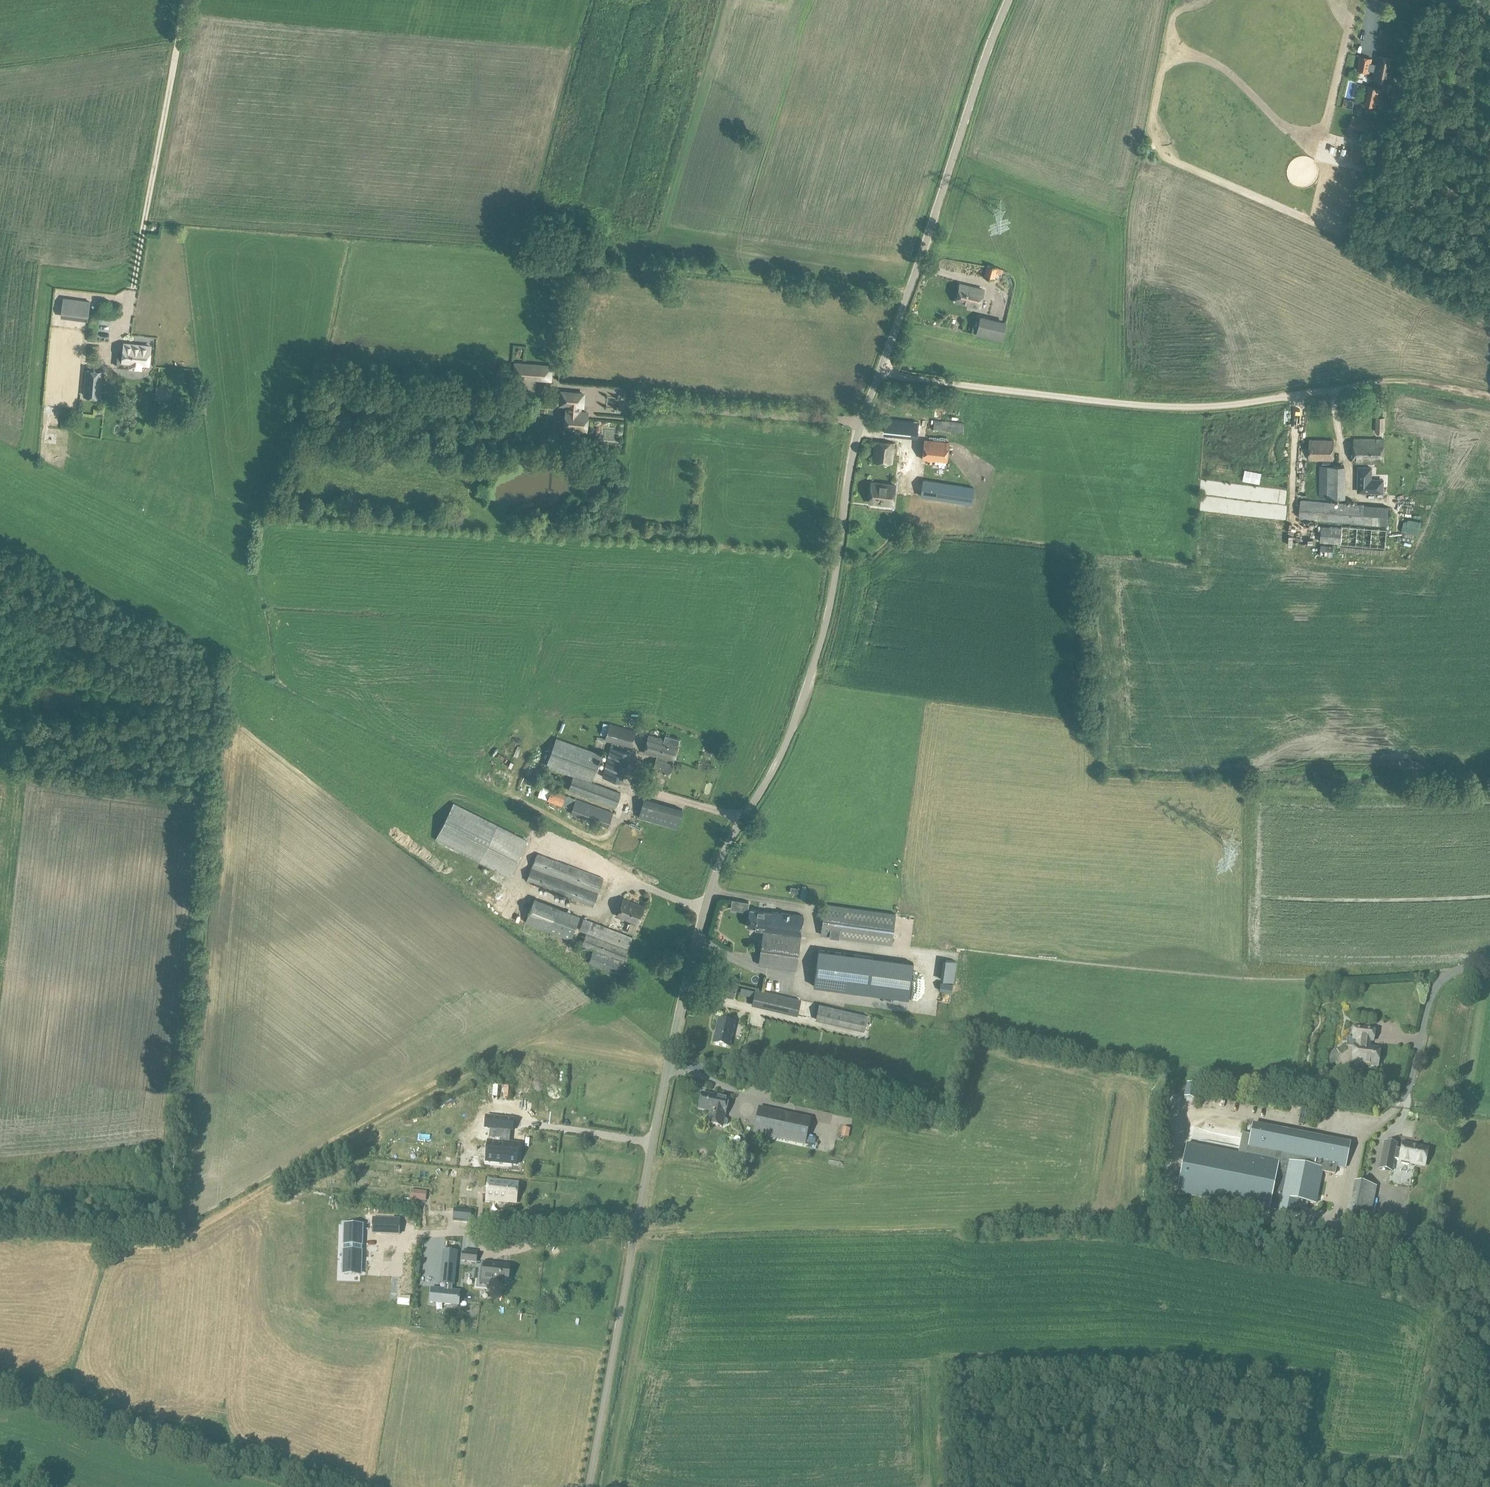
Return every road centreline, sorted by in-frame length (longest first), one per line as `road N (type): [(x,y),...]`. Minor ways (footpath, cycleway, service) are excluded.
road 1 (unclassified): [(588,1486),(704,910),(808,684),(838,564),(852,456),(1009,0)]
road 2 (track): [(0,1256),(161,1249),(694,950)]
road 3 (track): [(1489,400),(1385,382),(1175,407),(878,376)]
road 4 (track): [(994,1222),(636,1229)]
road 5 (track): [(711,274),(906,294)]

